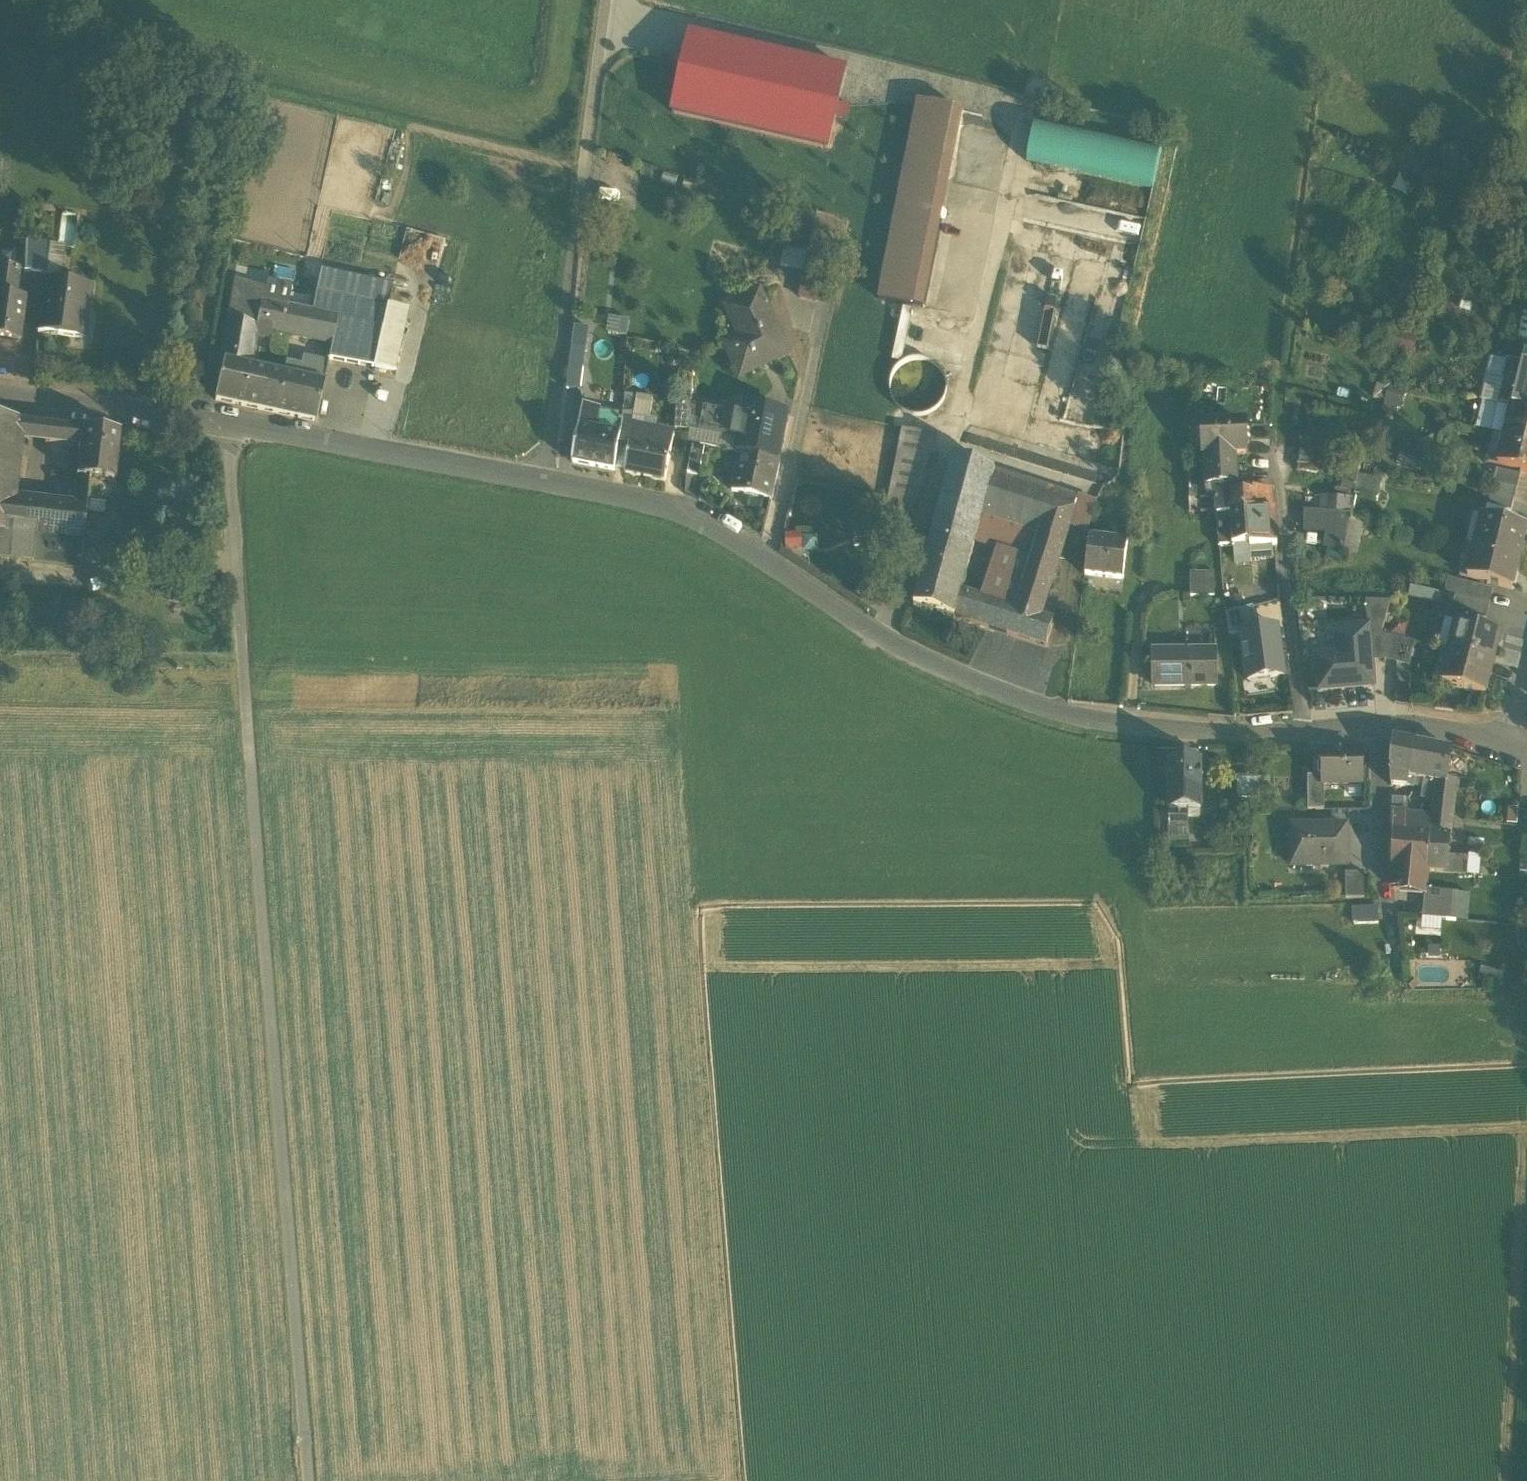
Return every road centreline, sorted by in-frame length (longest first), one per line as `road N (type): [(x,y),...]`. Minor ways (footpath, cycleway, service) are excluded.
road 1 (residential): [(1304,730),(1246,734),(1064,716),(906,652),(678,516),(226,421),(0,397)]
road 2 (track): [(226,421),(310,1480)]
road 3 (track): [(543,483),(606,0)]
road 4 (residential): [(1304,730),(1279,452)]
road 5 (residential): [(1377,722),(1380,876),(1396,964)]
road 6 (residential): [(1507,744),(1377,722)]

